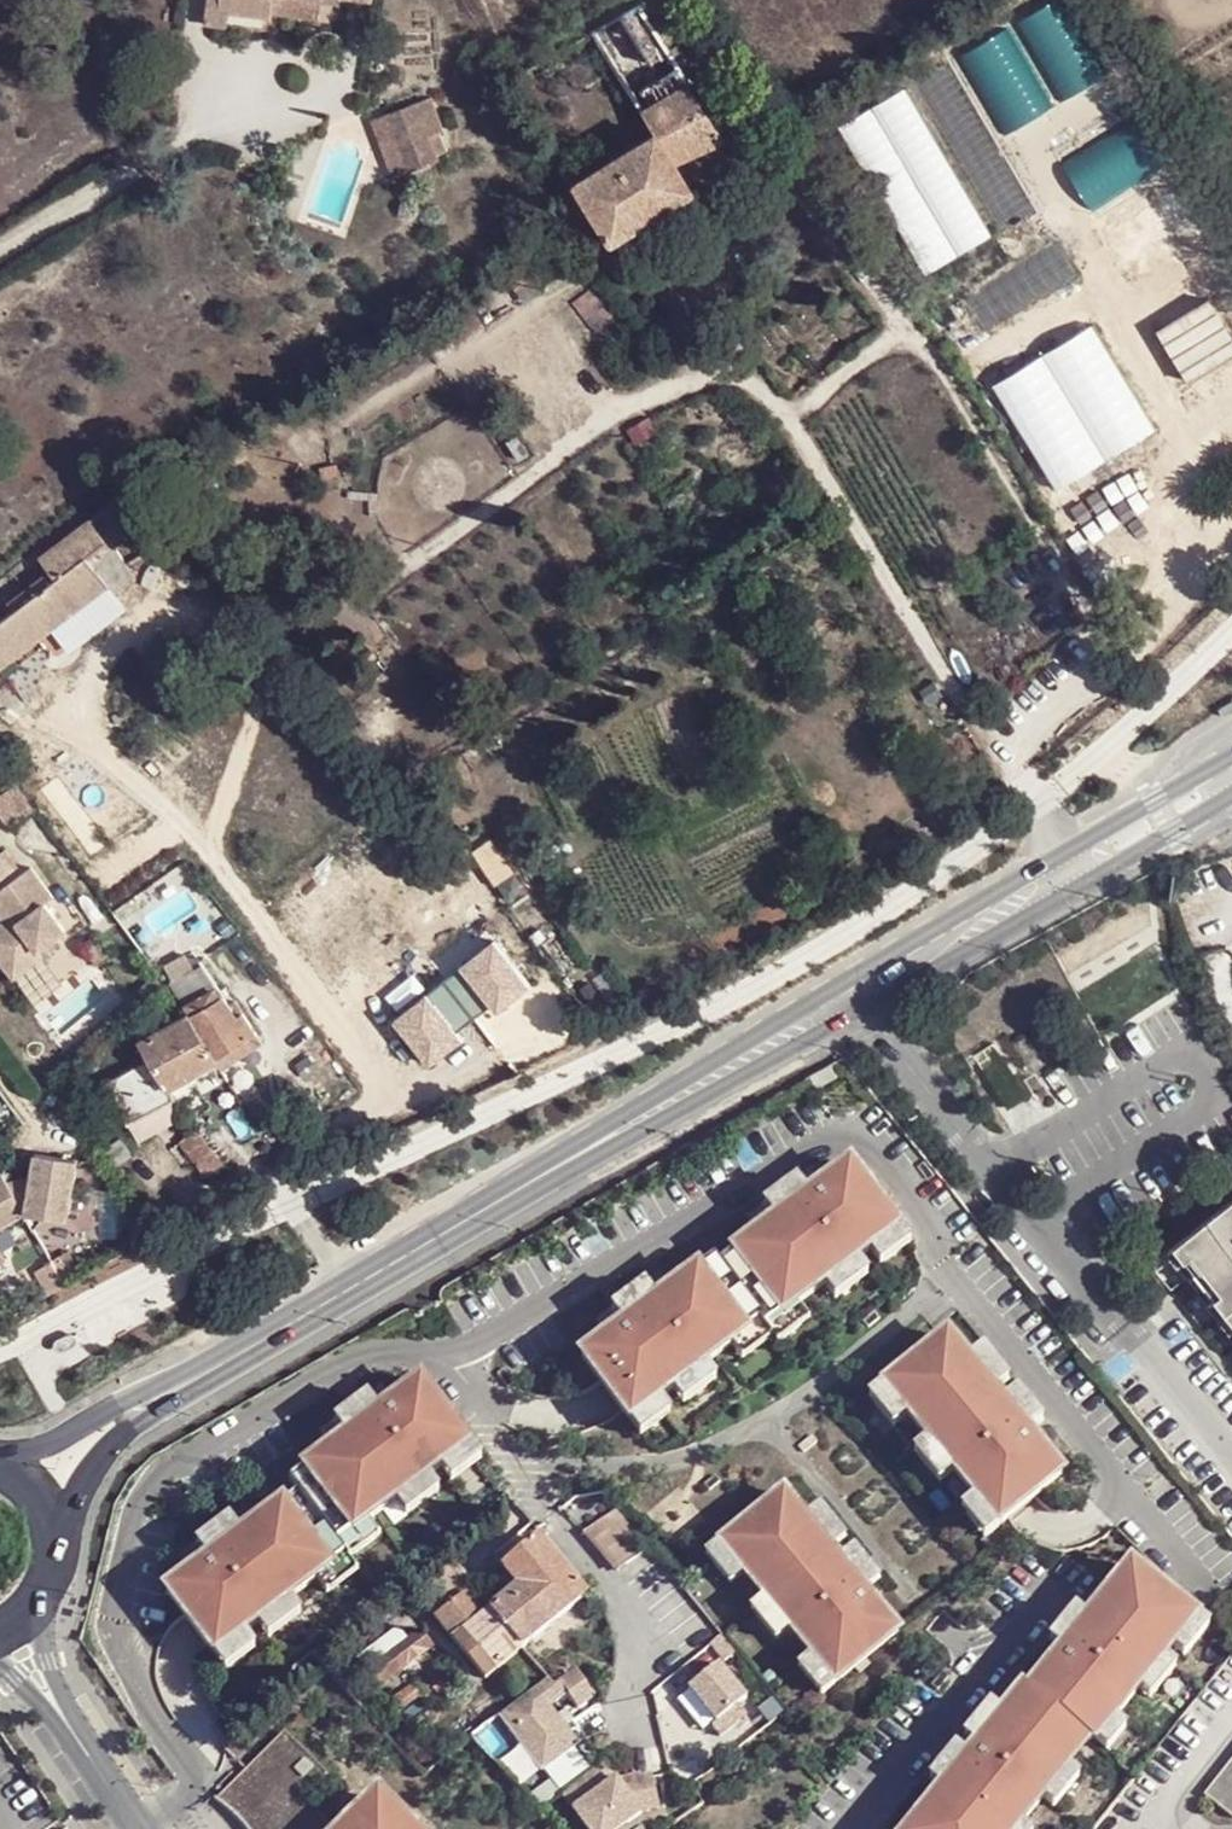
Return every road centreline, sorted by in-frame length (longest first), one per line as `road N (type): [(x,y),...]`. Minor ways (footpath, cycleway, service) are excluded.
road 1 (track): [(1004,752),(1160,638),(1191,558),(1188,450),(1076,237),(1032,234),(816,395),(802,437)]
road 2 (residential): [(844,994),(1231,1463)]
road 3 (secondary): [(347,1286),(844,994)]
road 4 (track): [(802,437),(754,386),(693,379),(603,419),(354,604)]
road 5 (track): [(802,437),(1071,864)]
road 6 (secondary): [(844,994),(1231,771)]
road 7 (secondary): [(158,1398),(347,1286)]
road 8 (residential): [(311,1142),(284,1179),(347,1286)]
road 9 (secondary): [(57,1531),(96,1460),(158,1398)]
road 10 (secondary): [(158,1398),(0,1456)]
road 11 (residential): [(1138,1823),(1231,1716)]
road 12 (residential): [(68,1729),(35,1609)]
road 13 (residential): [(141,1828),(68,1729)]

